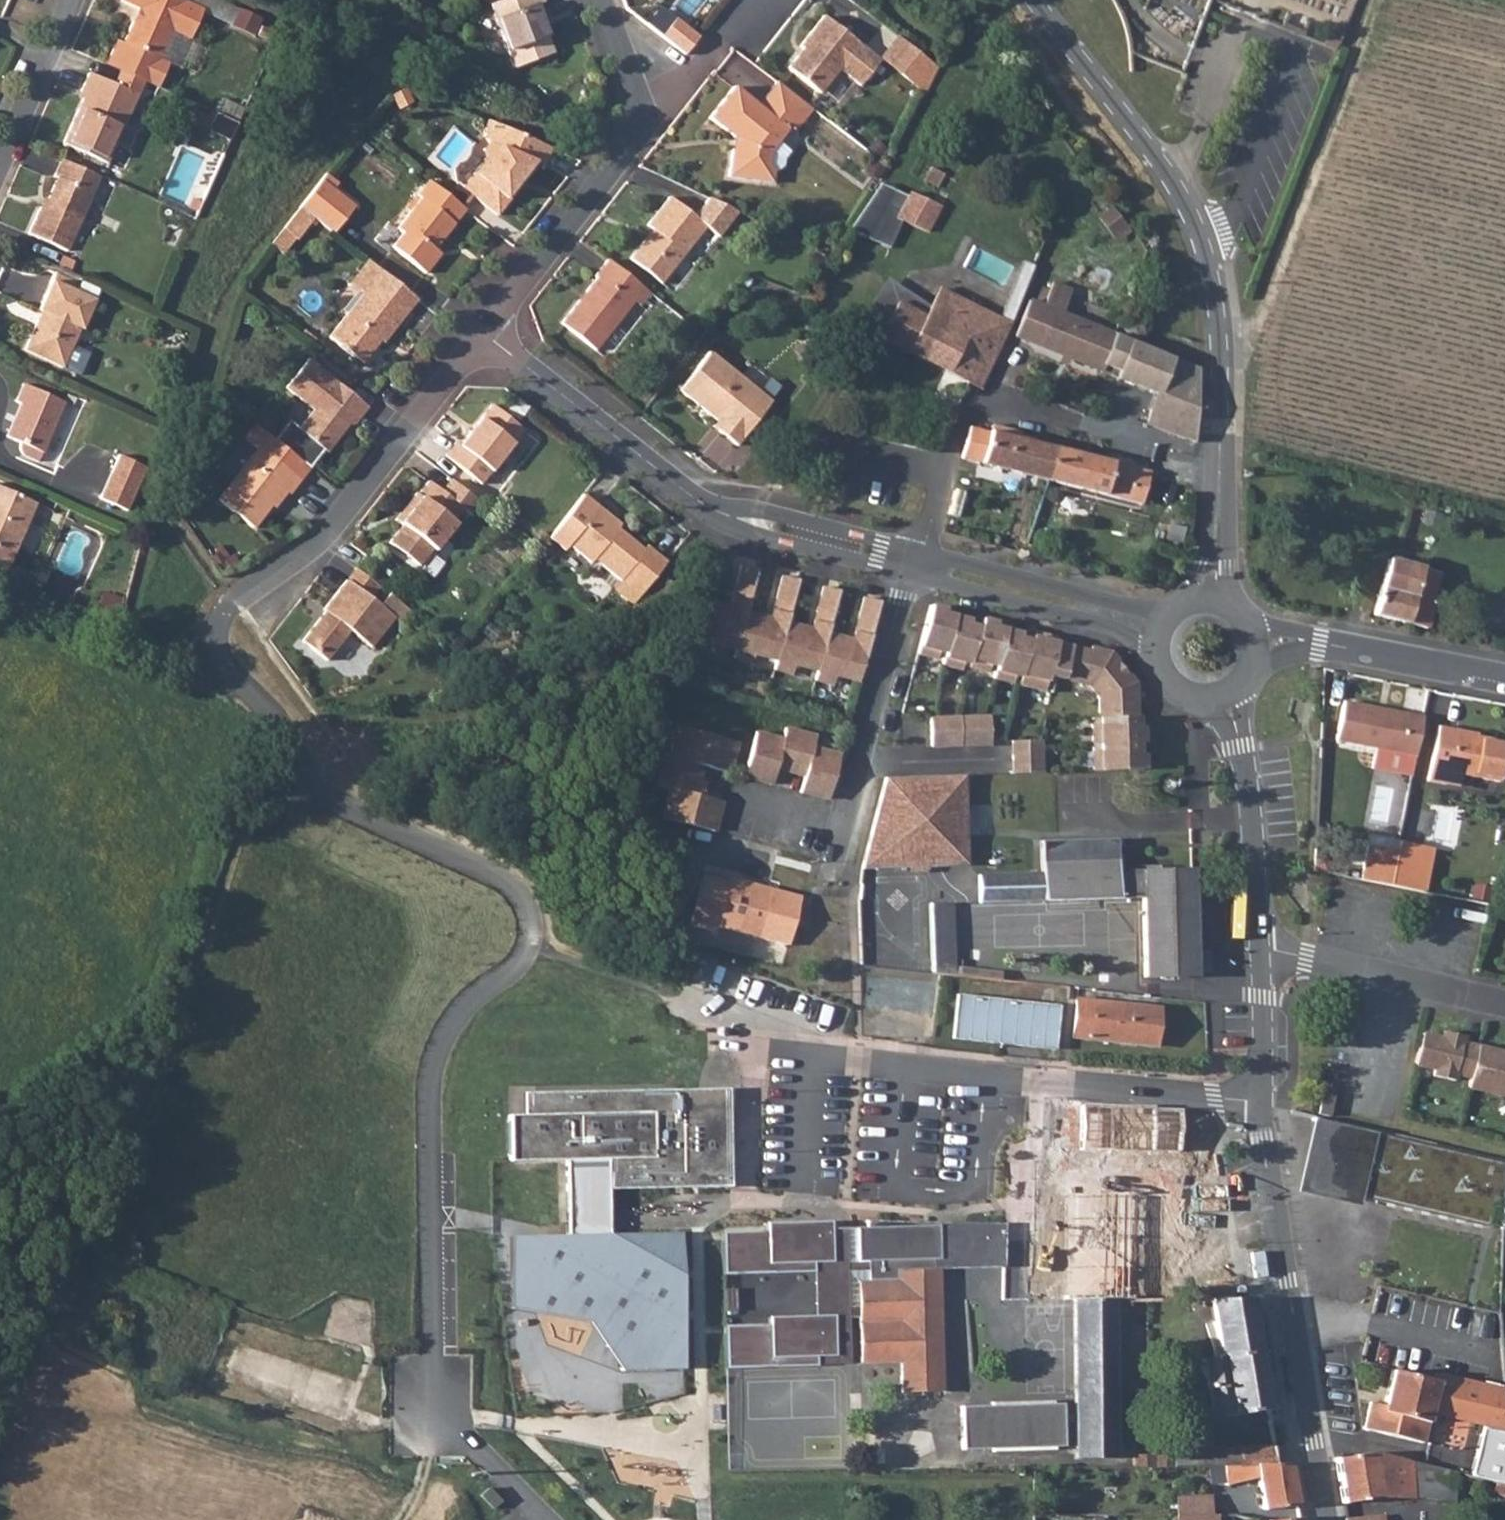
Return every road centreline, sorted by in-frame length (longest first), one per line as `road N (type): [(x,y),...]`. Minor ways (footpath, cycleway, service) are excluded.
road 1 (residential): [(482,337),(343,517),(283,571),(233,601),(221,618),(218,650),(333,804),(501,880),(524,909),(520,961),(469,999),(444,1036),(430,1080),(432,1356),(446,1414),(545,1519)]
road 2 (tertiary): [(1215,600),(1218,351),(1197,240),(1171,187),(1029,0)]
road 3 (residential): [(914,567),(710,514),(482,337)]
road 4 (tertiary): [(1252,1096),(1321,1519)]
road 5 (residential): [(914,567),(945,454),(970,403),(1123,444)]
road 6 (residential): [(482,337),(621,161),(635,122)]
road 7 (residential): [(1252,954),(1288,955),(1504,1009)]
road 8 (tertiary): [(1252,954),(1230,698)]
road 9 (residential): [(1159,629),(914,567)]
road 10 (tertiary): [(1257,637),(1504,681)]
road 11 (residential): [(914,567),(865,763)]
road 12 (residential): [(74,0),(0,170)]
road 13 (residential): [(635,122),(762,0)]
road 14 (tertiary): [(1252,1096),(1252,954)]
road 15 (residential): [(635,122),(597,0)]
road 16 (tertiary): [(1159,629),(1154,650),(1170,689),(1188,700),(1230,698)]
road 17 (residential): [(988,760),(865,763)]

